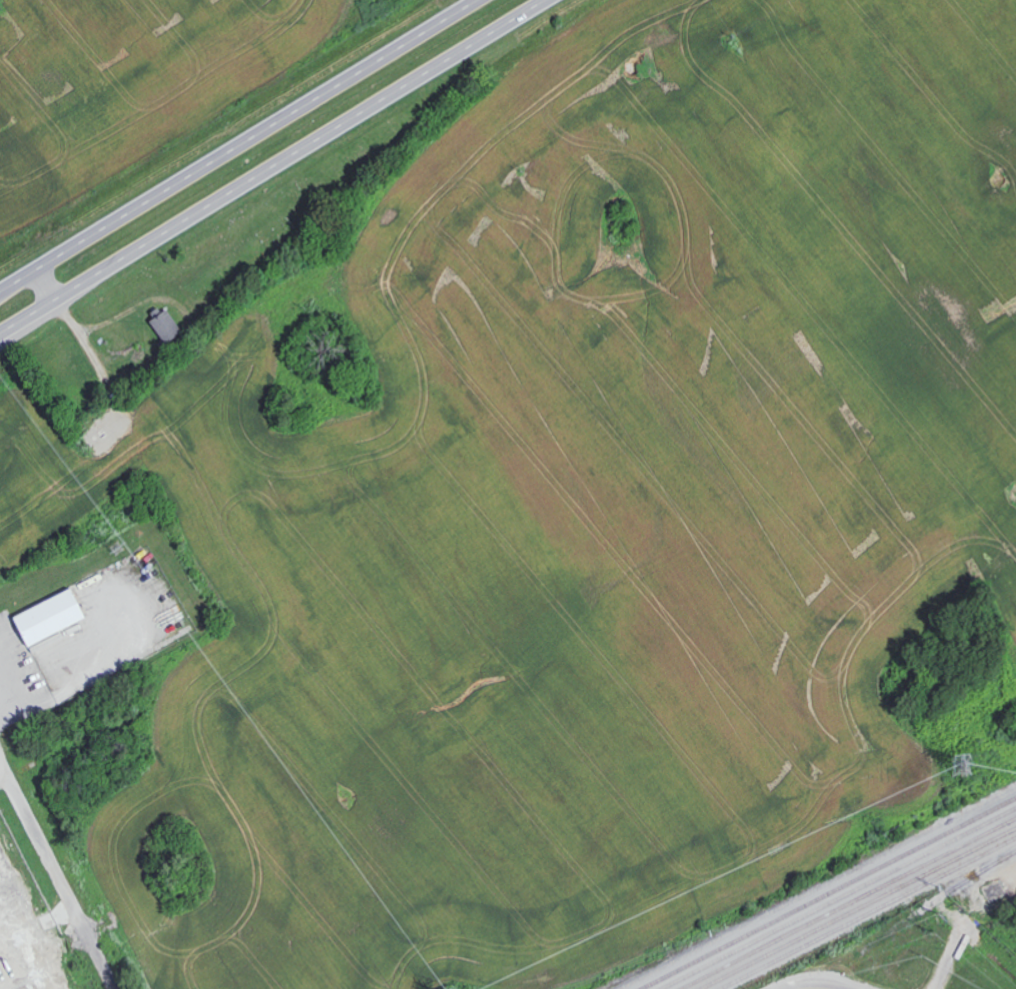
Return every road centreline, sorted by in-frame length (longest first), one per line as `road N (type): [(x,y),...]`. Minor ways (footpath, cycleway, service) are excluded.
road 1 (primary): [(0,339),(553,0)]
road 2 (primary): [(475,0),(0,291)]
road 3 (residential): [(83,930),(0,760)]

